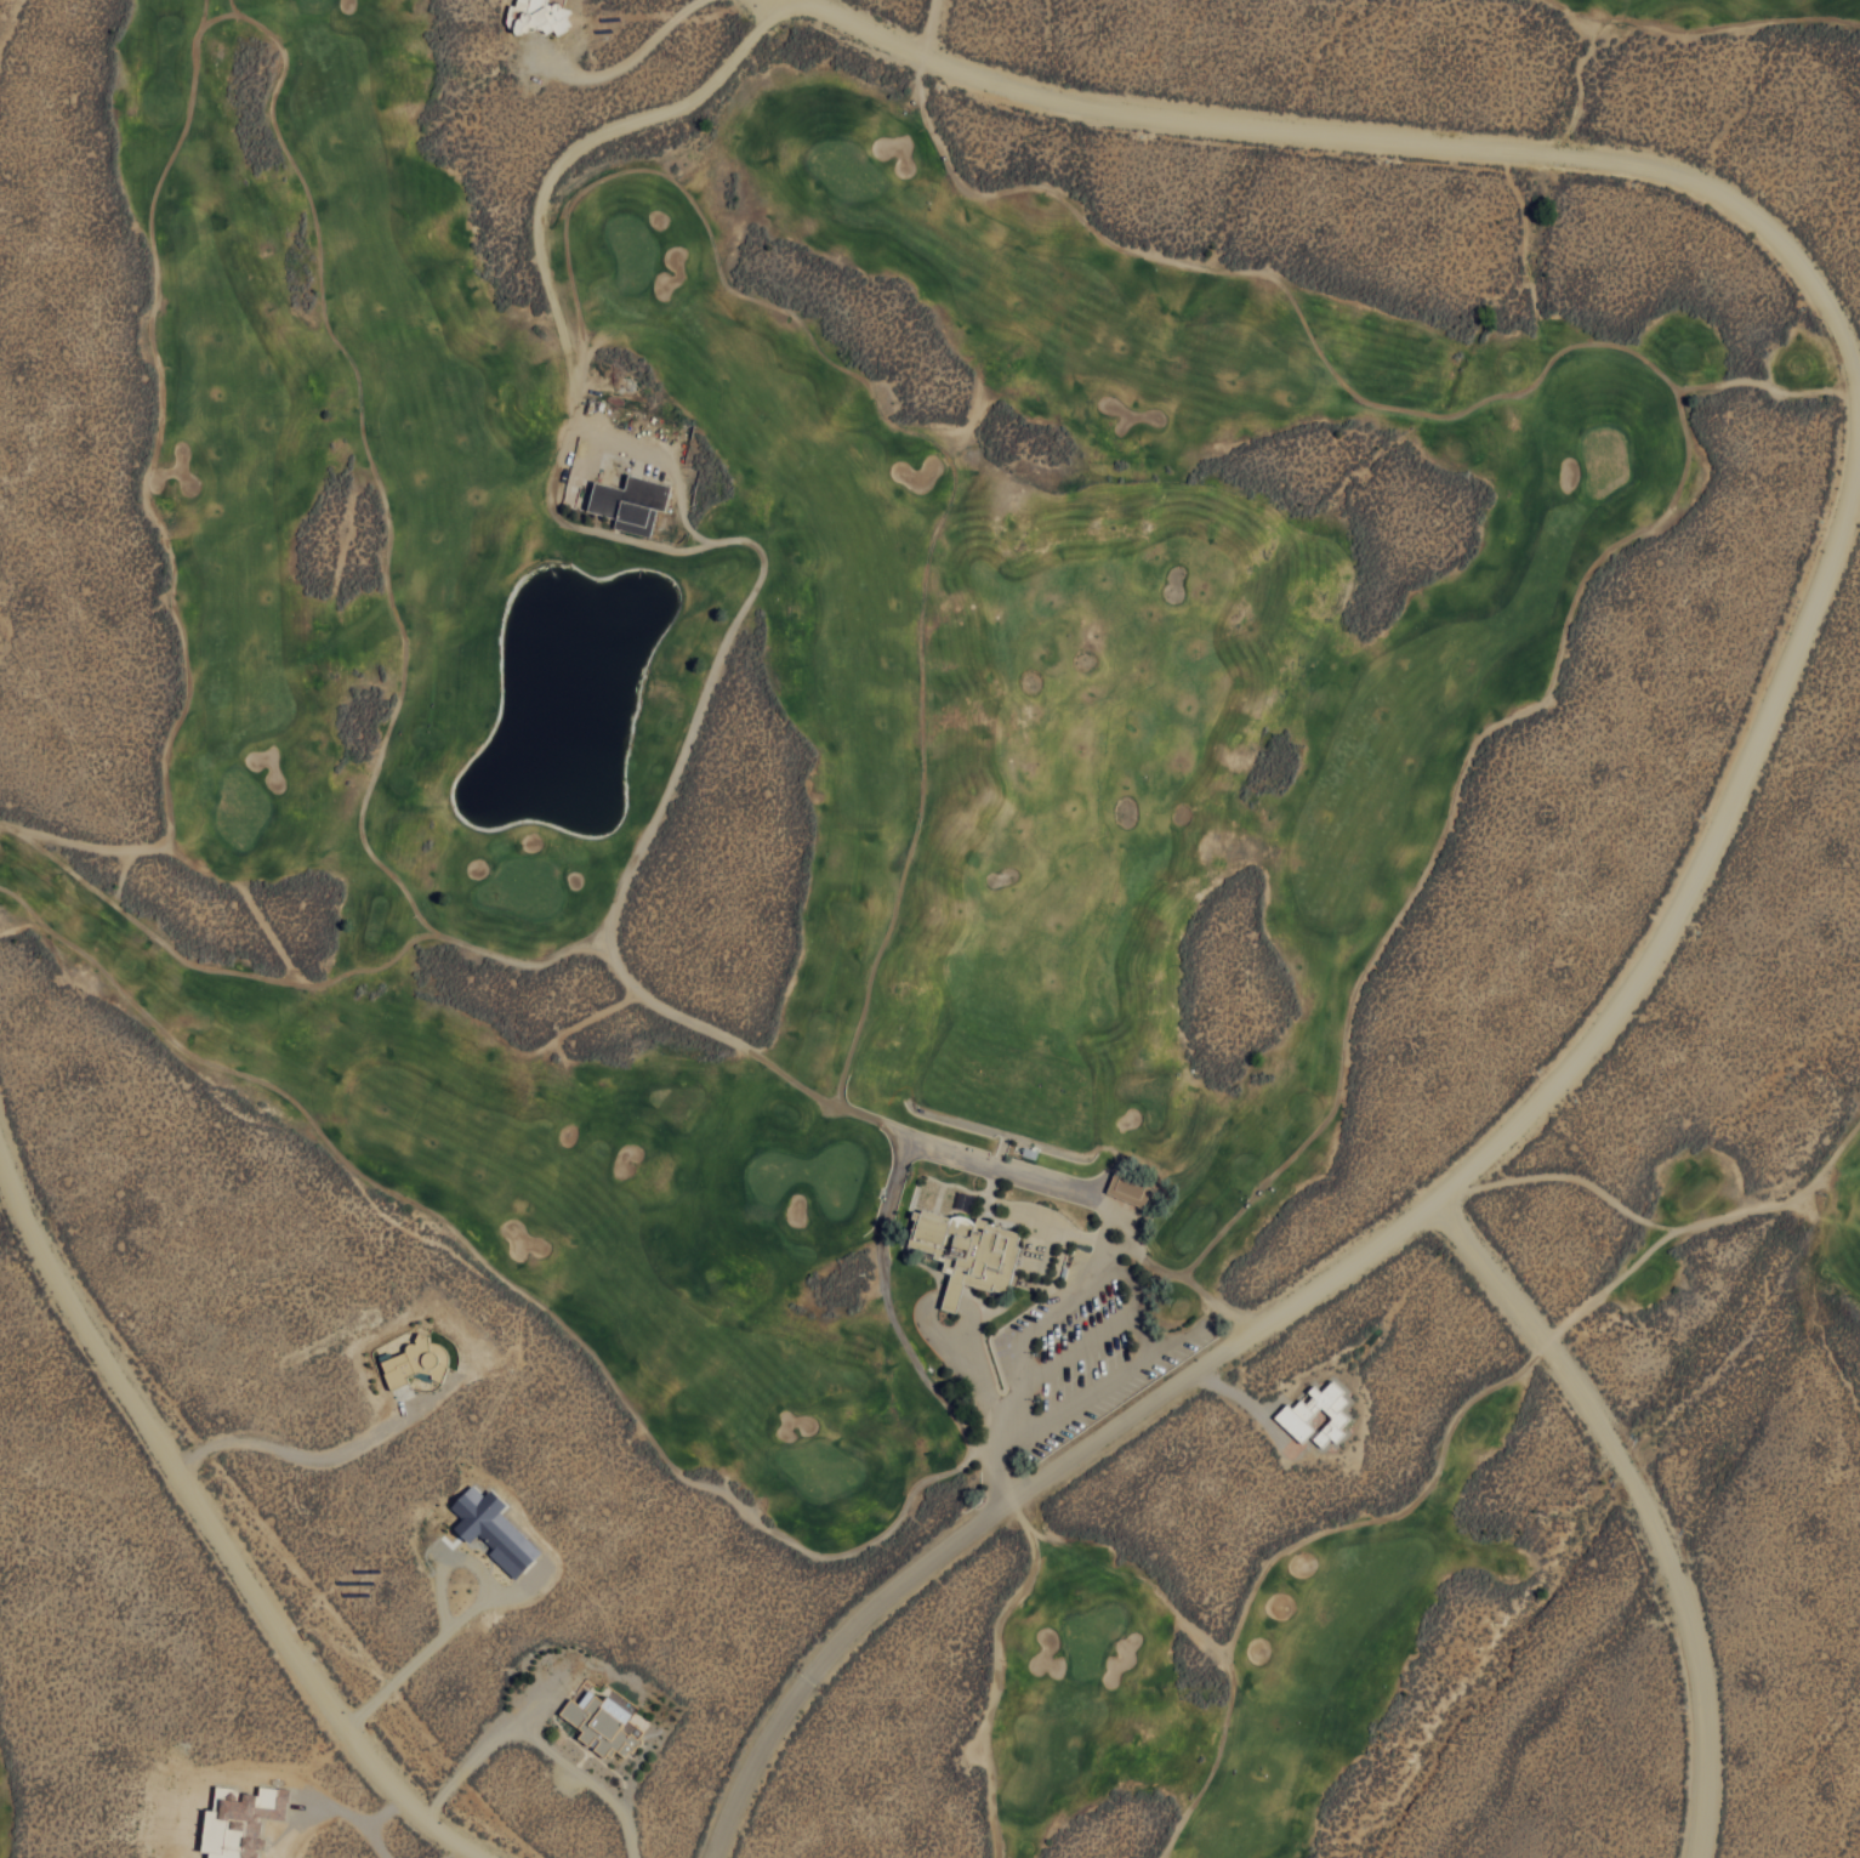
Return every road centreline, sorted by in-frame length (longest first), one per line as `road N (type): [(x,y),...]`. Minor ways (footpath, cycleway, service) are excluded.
road 1 (residential): [(722,1857),(772,1709),(1023,1500),(1441,1205),(1649,982),(1771,714),(1859,489)]
road 2 (residential): [(1859,364),(1827,288),(1733,200),(1588,157),(1109,104),(940,70),(807,0)]
road 3 (residential): [(0,1147),(12,1201),(169,1468),(357,1735),(427,1813),(499,1857)]
road 4 (residential): [(1694,1857),(1702,1726),(1688,1625),(1639,1498),(1559,1347),(1441,1205)]

